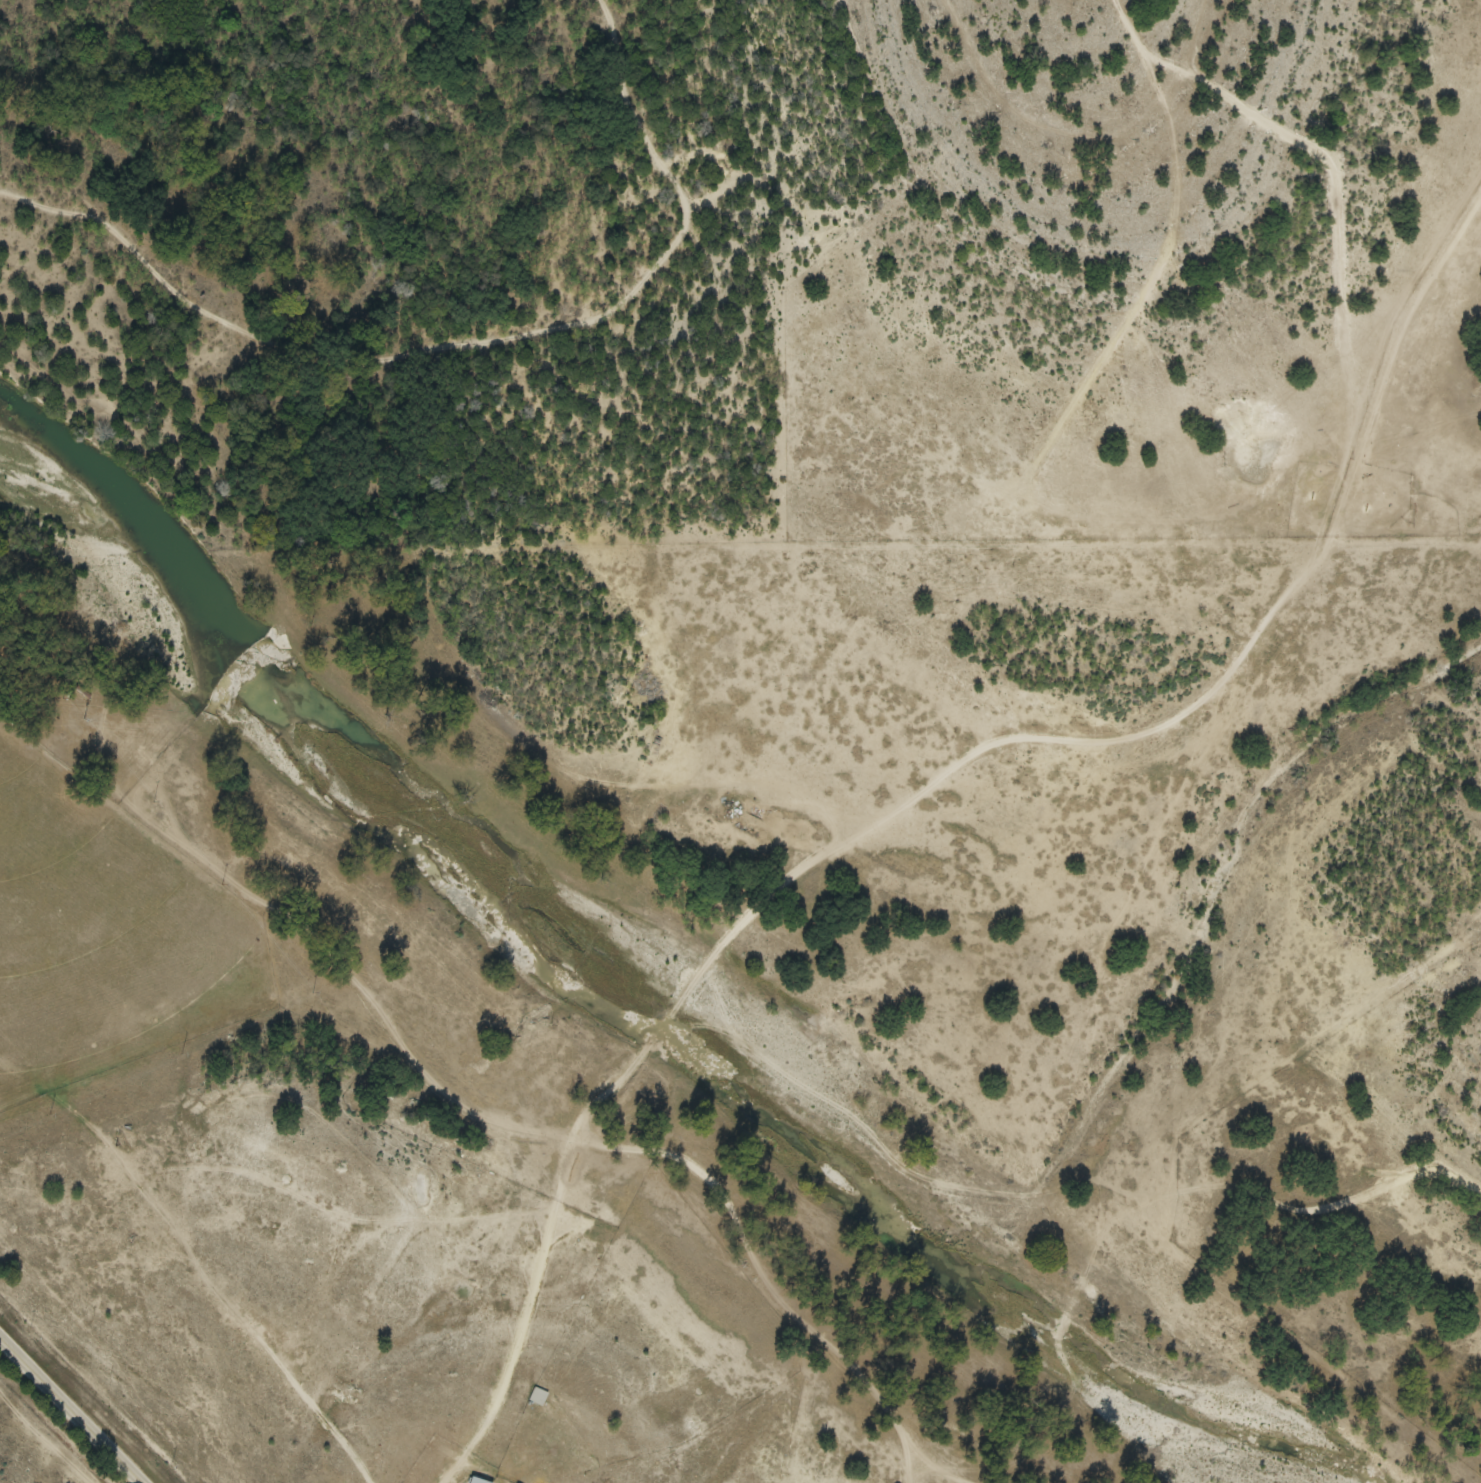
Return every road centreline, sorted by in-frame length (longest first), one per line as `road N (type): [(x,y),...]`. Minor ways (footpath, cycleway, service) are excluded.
road 1 (secondary): [(0,1332),(148,1482)]

